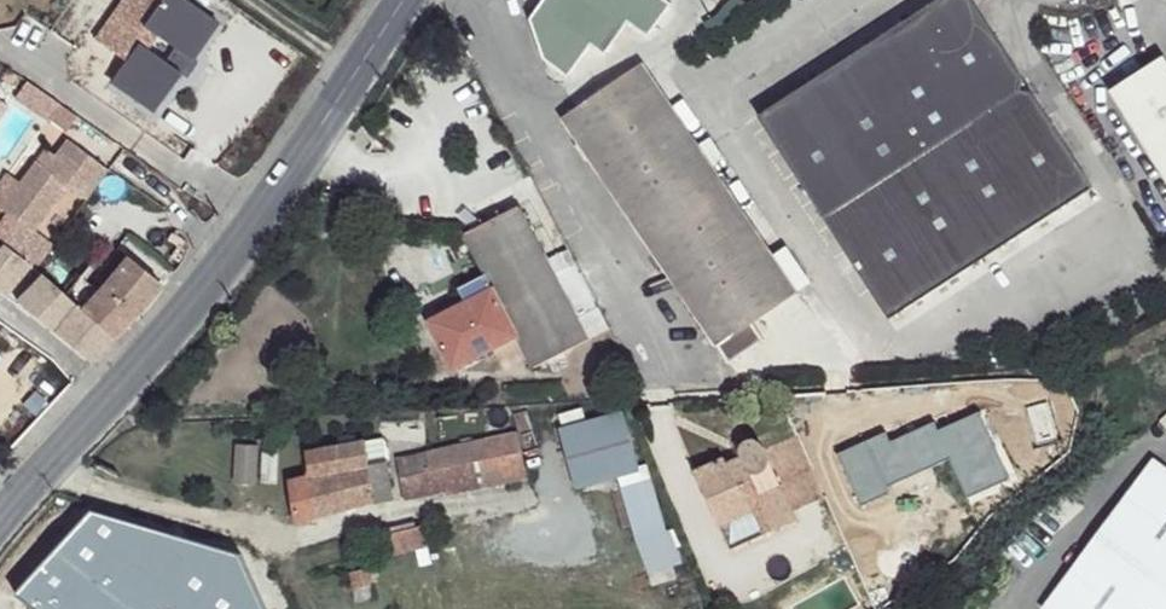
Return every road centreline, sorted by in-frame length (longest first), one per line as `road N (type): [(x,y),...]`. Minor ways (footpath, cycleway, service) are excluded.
road 1 (primary): [(0,533),(354,95),(419,0)]

